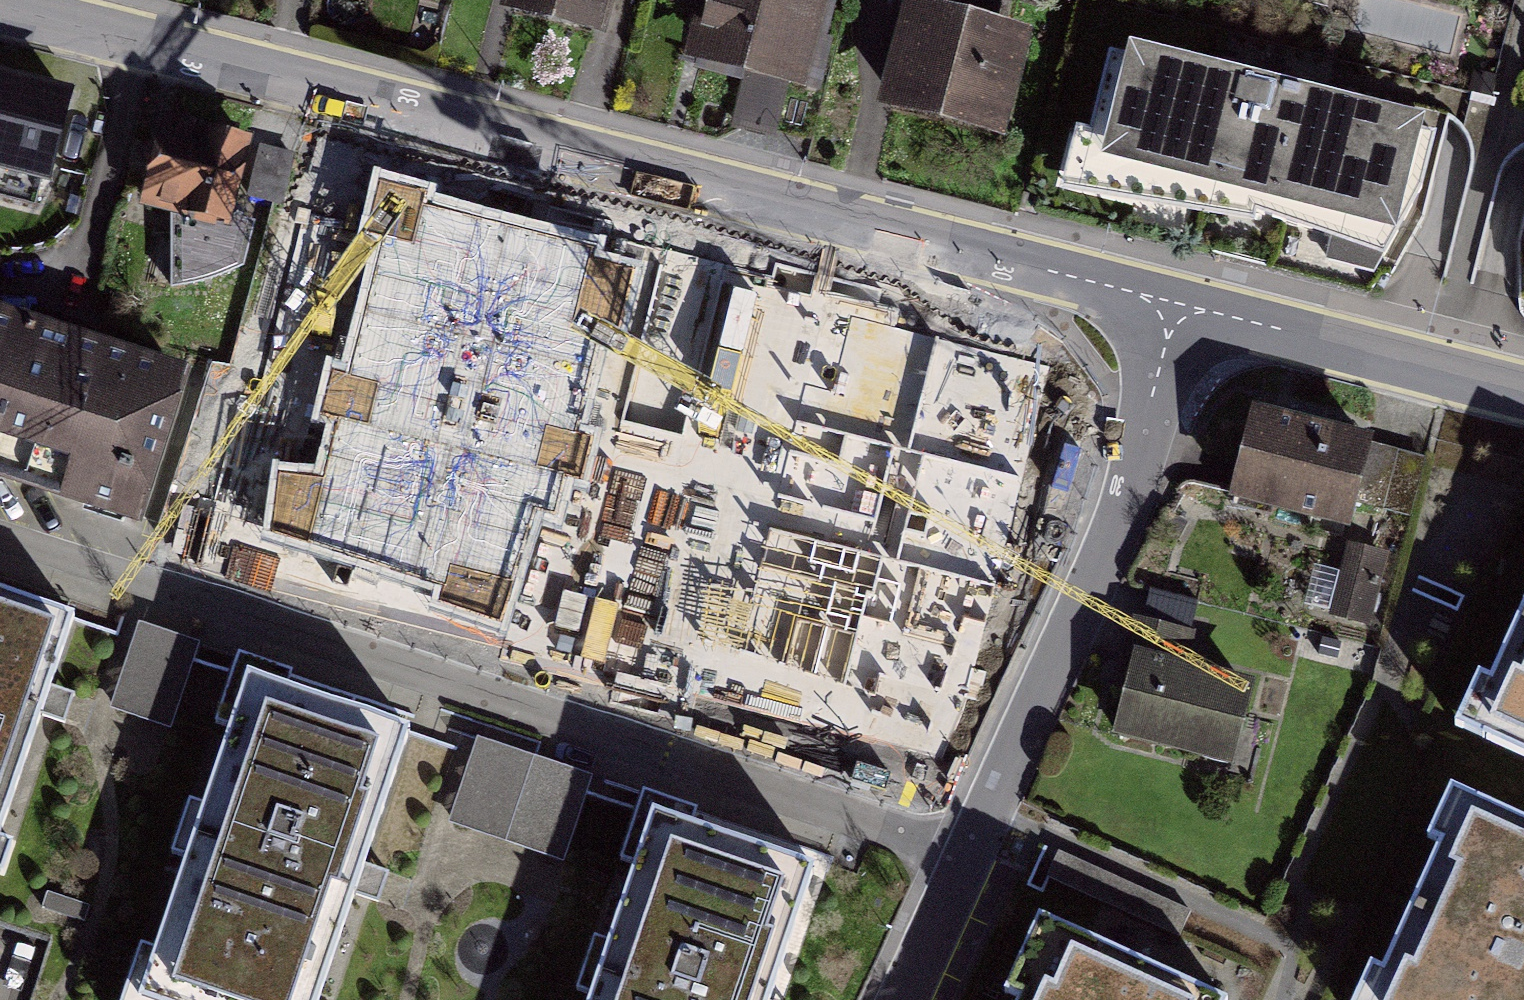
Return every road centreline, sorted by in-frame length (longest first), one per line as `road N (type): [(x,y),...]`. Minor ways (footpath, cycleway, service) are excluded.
road 1 (residential): [(1173,301),(0,6)]
road 2 (residential): [(903,999),(1123,502),(1173,301)]
road 3 (residential): [(1523,391),(1173,301)]

